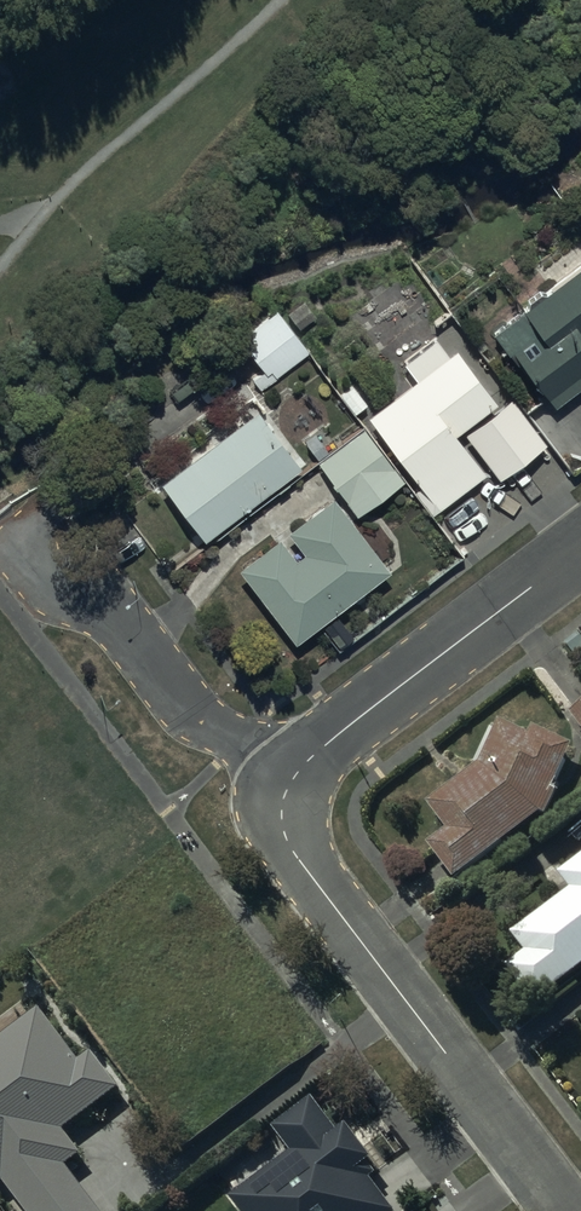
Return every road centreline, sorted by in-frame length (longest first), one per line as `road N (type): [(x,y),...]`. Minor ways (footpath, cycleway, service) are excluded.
road 1 (residential): [(565,1210),(300,862),(283,818),(291,780)]
road 2 (residential): [(291,780),(327,744),(580,551)]
road 3 (residential): [(291,780),(205,722),(122,620),(51,561)]

